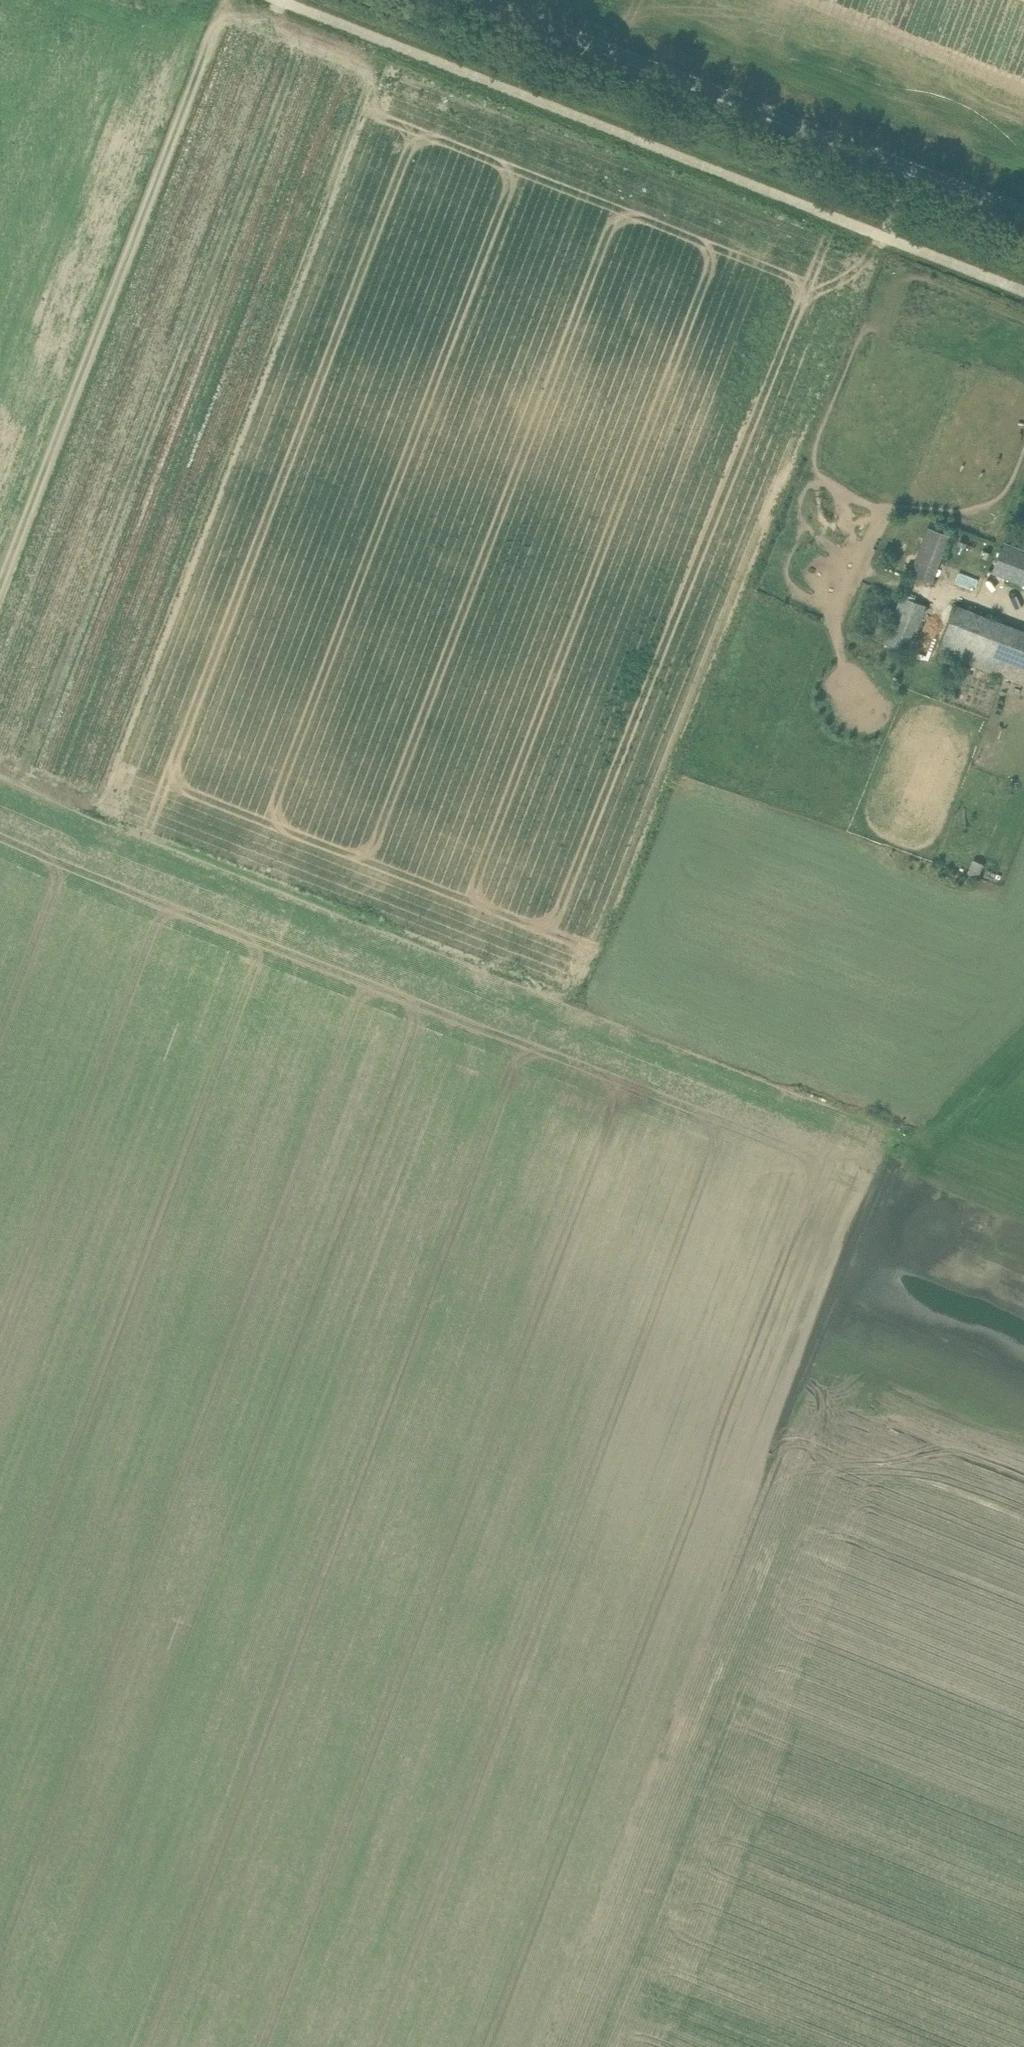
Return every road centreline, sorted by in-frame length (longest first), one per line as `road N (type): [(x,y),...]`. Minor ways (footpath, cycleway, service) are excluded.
road 1 (tertiary): [(1023,214),(488,0)]

